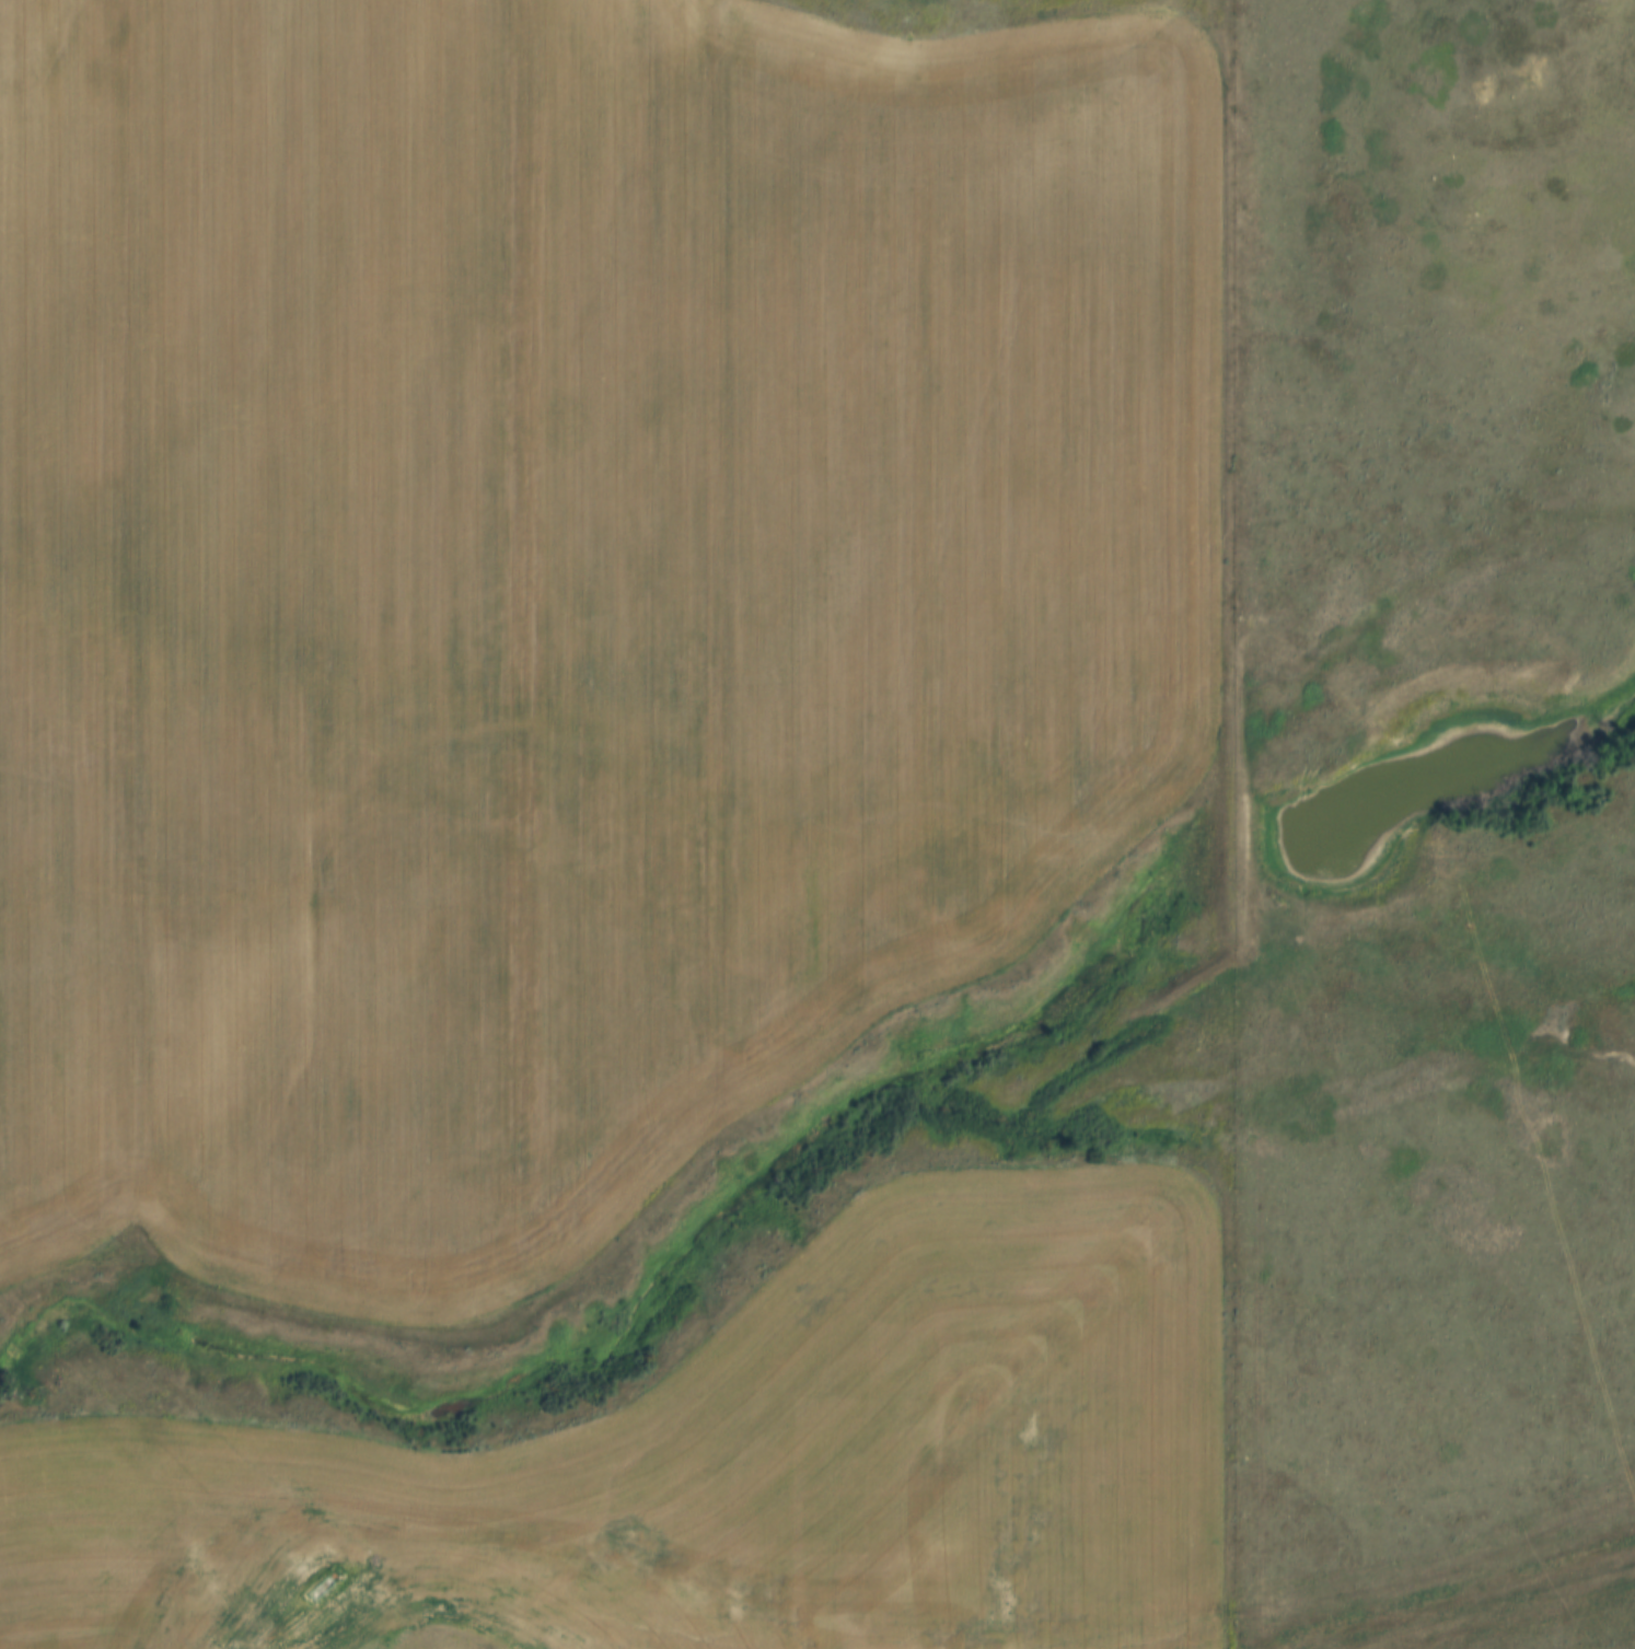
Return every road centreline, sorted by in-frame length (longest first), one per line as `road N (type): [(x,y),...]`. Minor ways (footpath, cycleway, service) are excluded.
road 1 (track): [(722,1139),(579,1285),(499,1333),(461,1339),(344,1327),(100,1267),(30,1277),(0,1293)]

